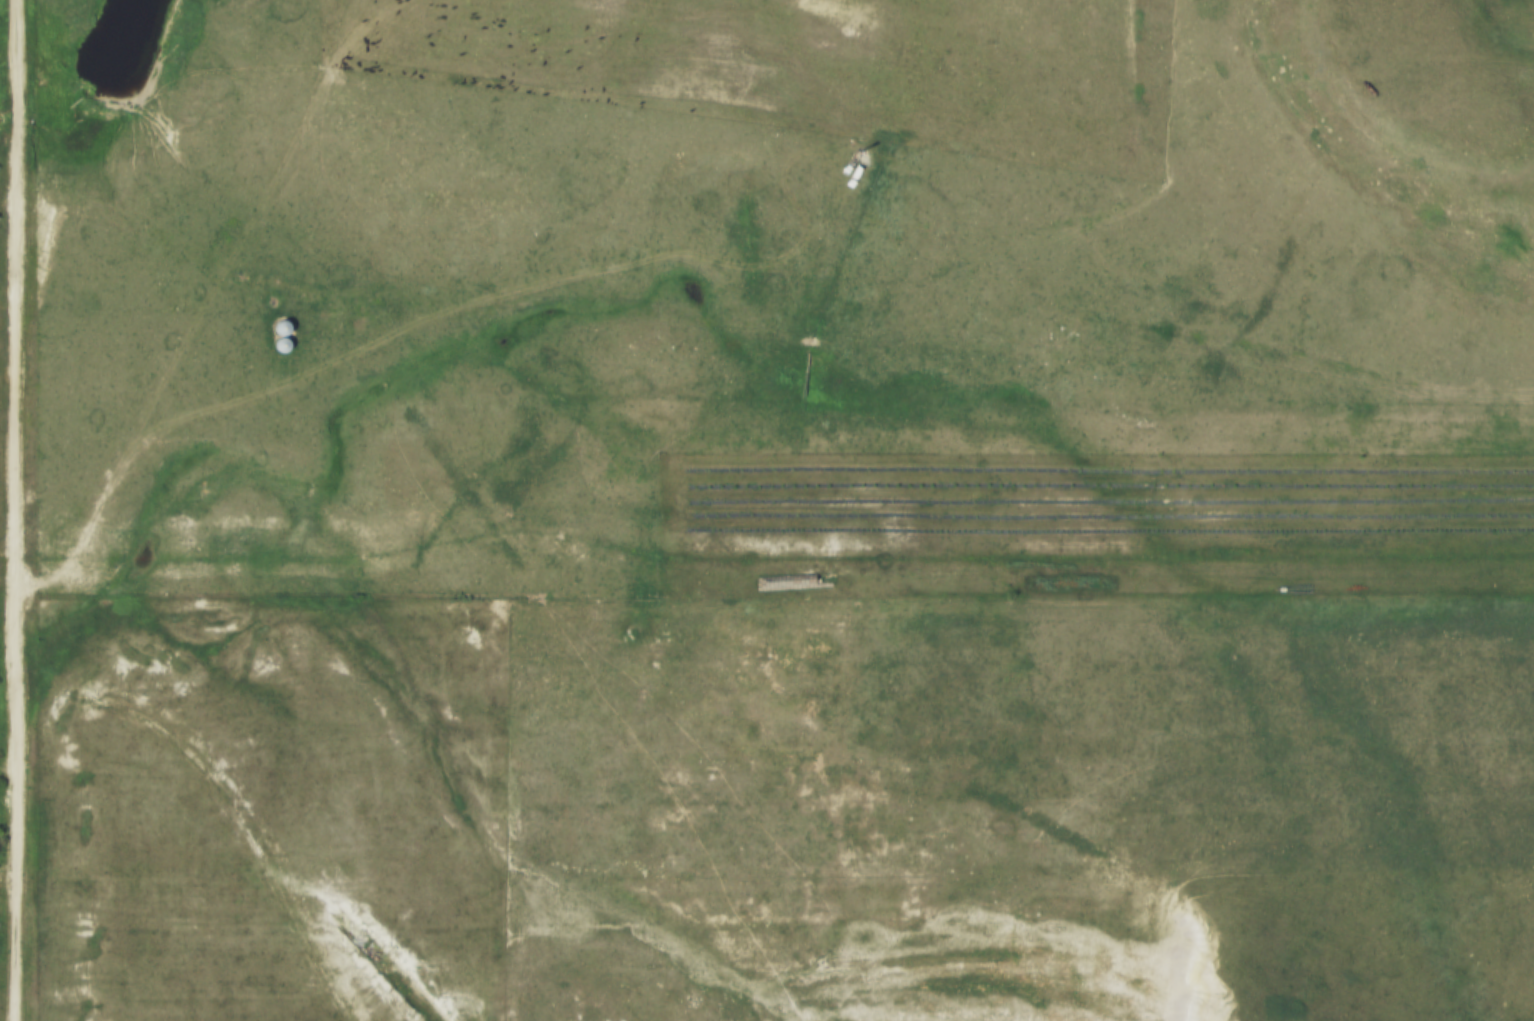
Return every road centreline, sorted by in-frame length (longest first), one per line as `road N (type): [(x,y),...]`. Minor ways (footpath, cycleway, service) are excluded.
road 1 (track): [(0,583),(65,579),(82,557),(172,402),(360,0)]

